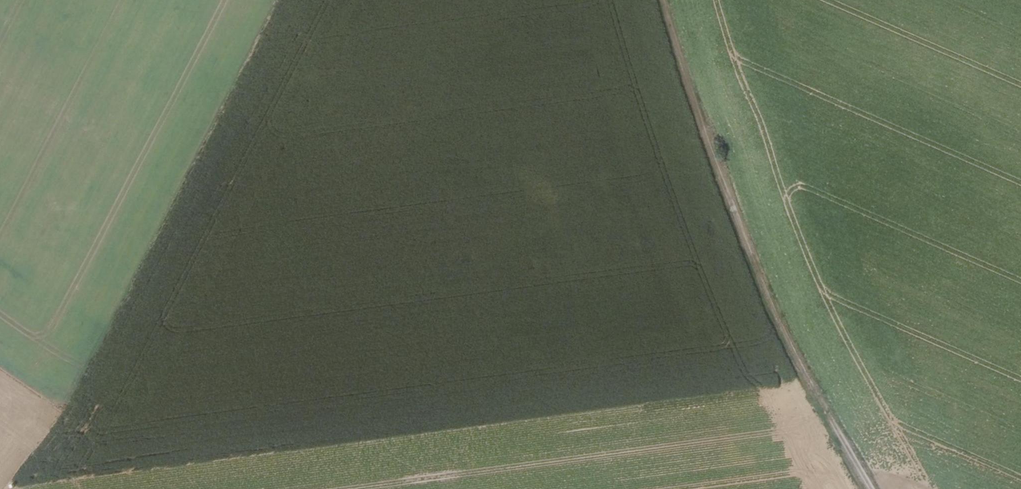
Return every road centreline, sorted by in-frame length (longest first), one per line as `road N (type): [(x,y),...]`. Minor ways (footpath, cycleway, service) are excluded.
road 1 (track): [(668,0),(749,243),(799,352),(875,488)]

